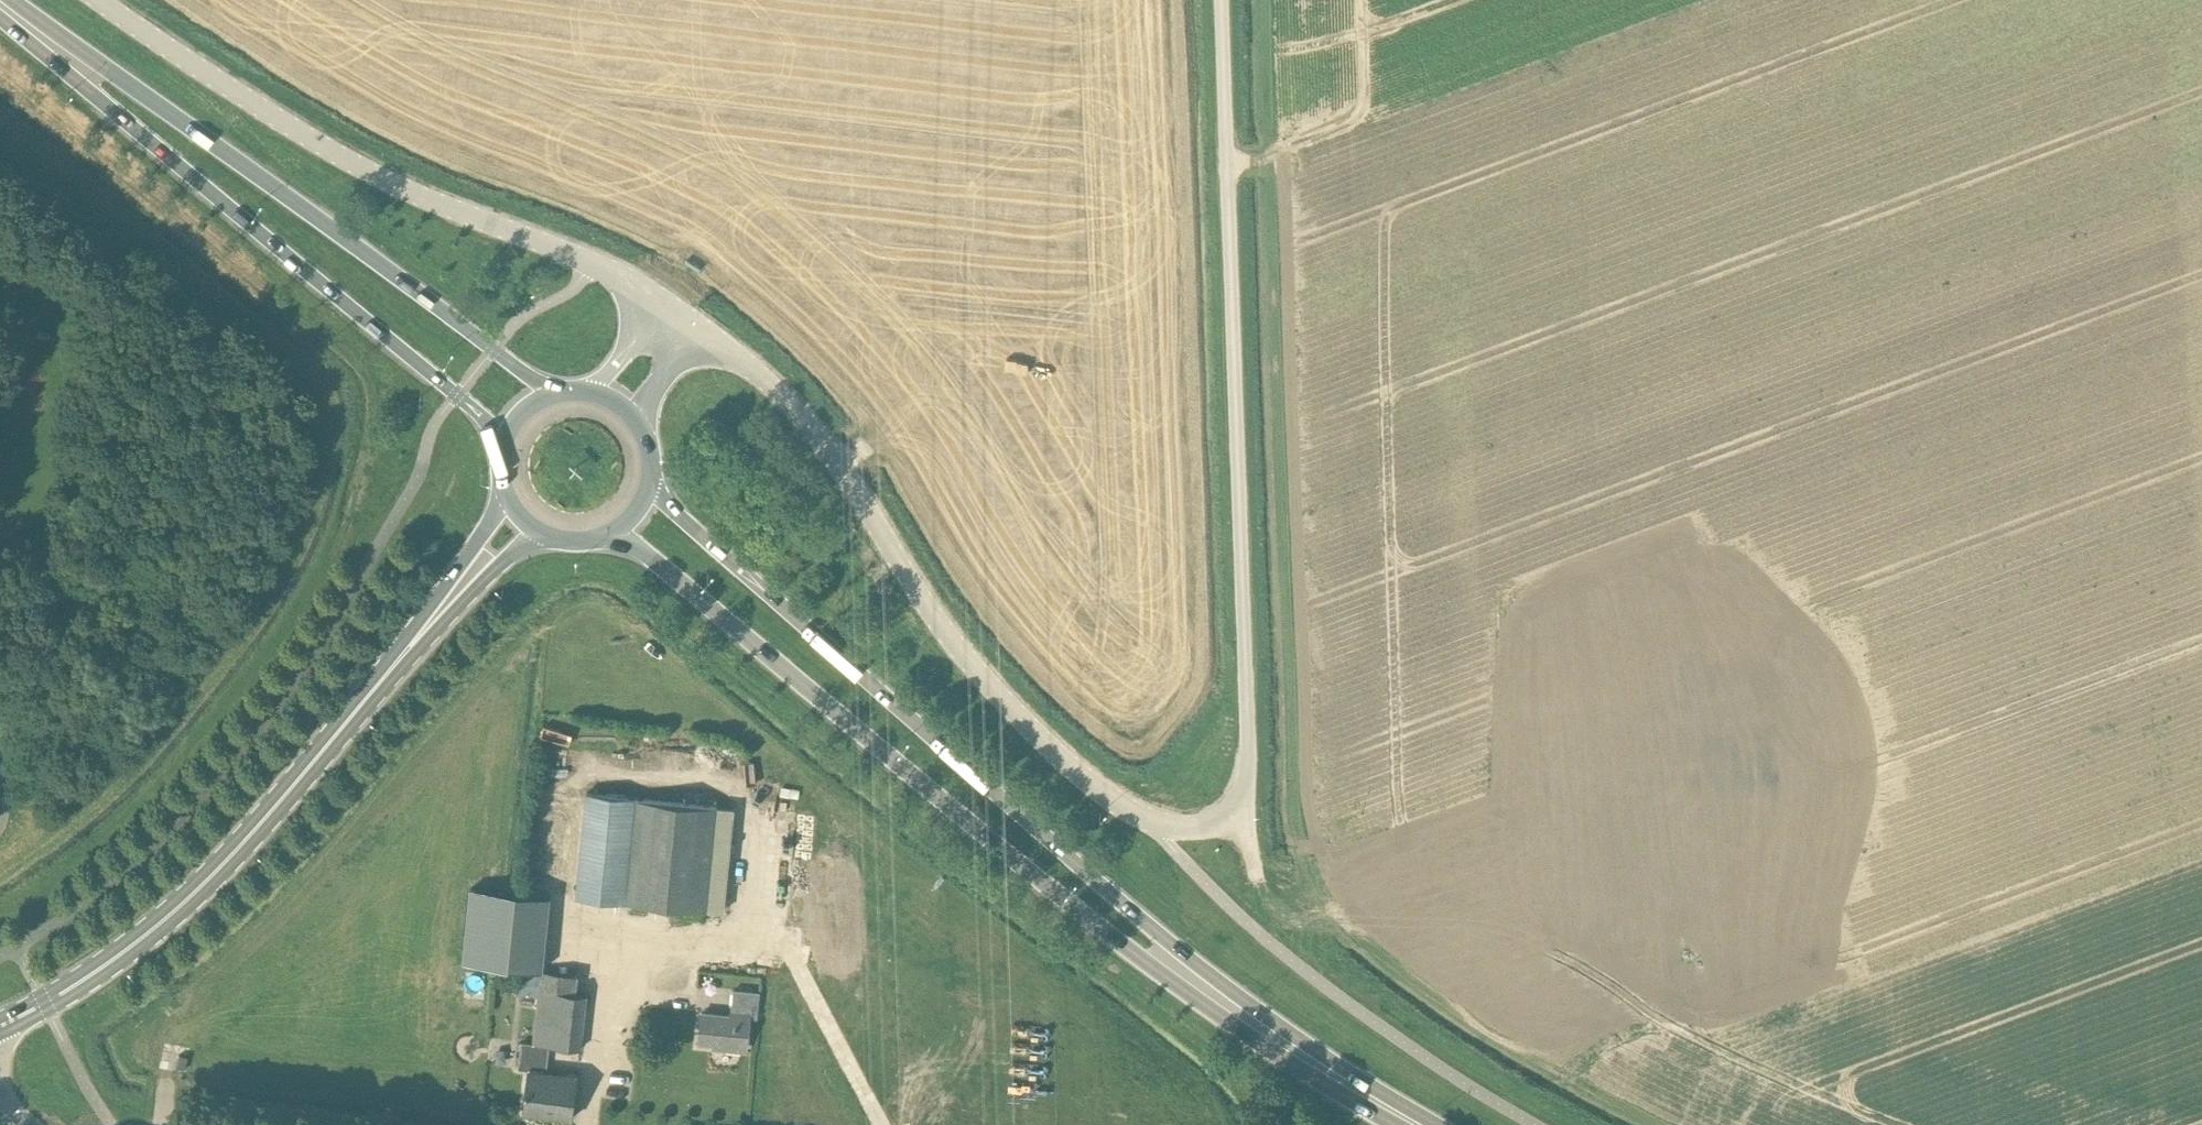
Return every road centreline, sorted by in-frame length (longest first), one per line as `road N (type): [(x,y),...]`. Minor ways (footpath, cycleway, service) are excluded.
road 1 (primary): [(1433,1124),(1160,937),(650,487)]
road 2 (primary): [(615,532),(1059,901),(1255,1042),(1395,1124)]
road 3 (unclassified): [(1161,827),(1224,824),(1248,773),(1221,0)]
road 4 (unclassified): [(1161,827),(1082,779),(1022,721),(943,628),(809,430),(683,319)]
road 5 (primary): [(554,394),(128,84),(0,0)]
road 6 (unclassified): [(683,319),(591,264),(353,166),(95,0)]
road 7 (primary): [(0,12),(505,442)]
road 8 (secondary): [(0,1026),(102,967),(197,889),(386,675)]
road 9 (secondary): [(506,496),(386,675)]
road 10 (secondary): [(386,675),(539,533)]
road 11 (track): [(1242,798),(1257,864),(1292,892),(1328,904)]

